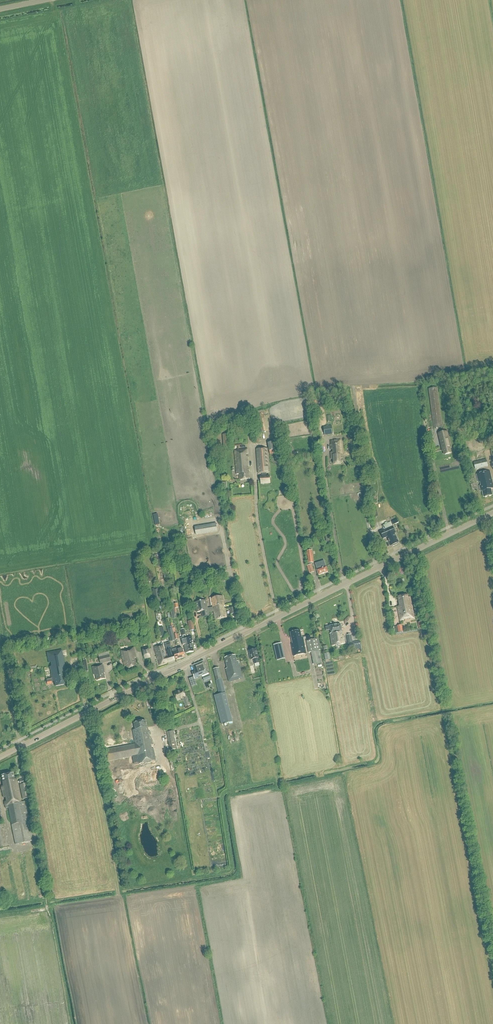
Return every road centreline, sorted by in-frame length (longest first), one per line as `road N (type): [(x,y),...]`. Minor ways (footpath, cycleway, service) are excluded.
road 1 (tertiary): [(0,758),(492,513)]

